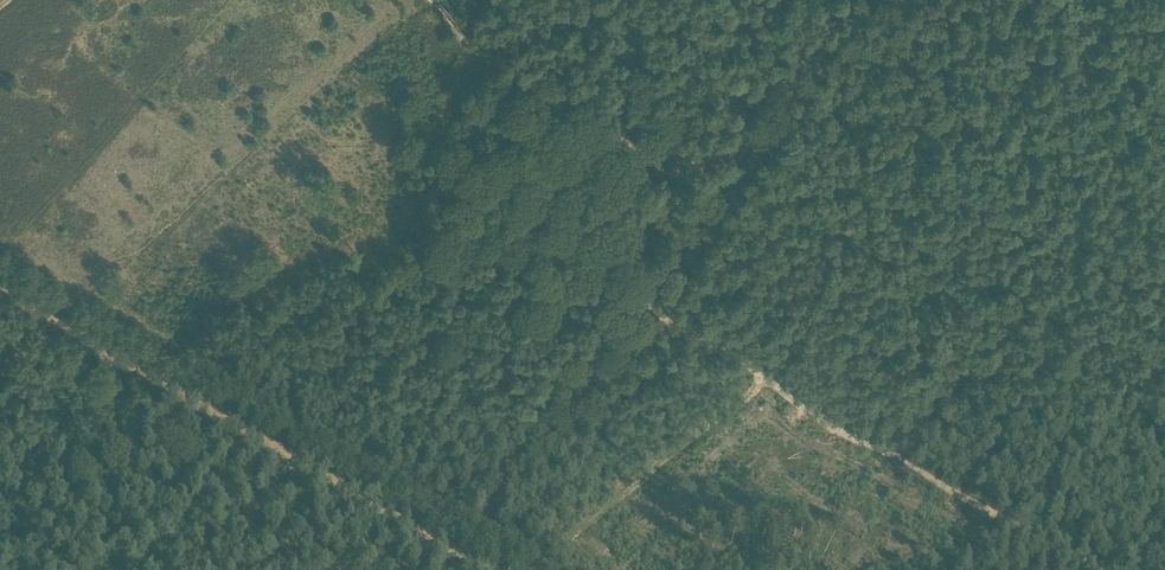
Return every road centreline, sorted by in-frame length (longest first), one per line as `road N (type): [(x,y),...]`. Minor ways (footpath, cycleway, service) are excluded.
road 1 (track): [(527,569),(0,270)]
road 2 (track): [(948,569),(1018,519),(1110,569)]

